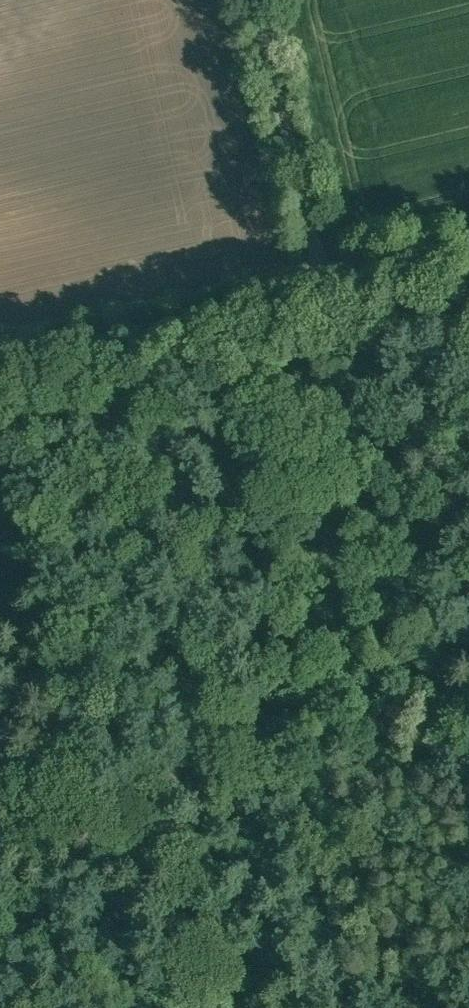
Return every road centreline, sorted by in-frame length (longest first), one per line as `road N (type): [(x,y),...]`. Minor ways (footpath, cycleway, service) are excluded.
road 1 (track): [(468,656),(191,747),(0,832)]
road 2 (unclassified): [(0,354),(323,278)]
road 3 (unclassified): [(323,278),(255,0)]
road 4 (track): [(243,1007),(191,747)]
road 5 (unclassified): [(323,278),(468,243)]

